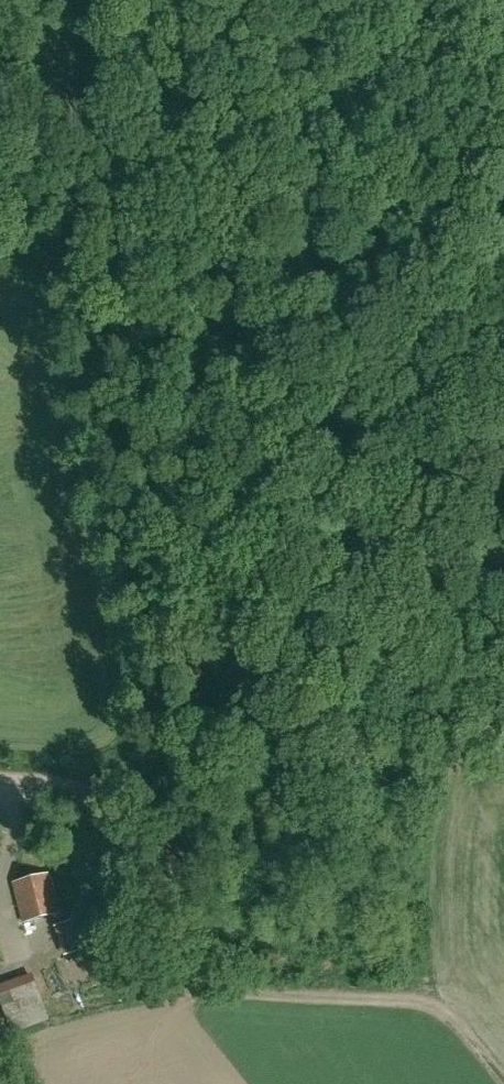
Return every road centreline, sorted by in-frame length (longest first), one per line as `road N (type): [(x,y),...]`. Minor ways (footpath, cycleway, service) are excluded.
road 1 (track): [(126,790),(231,978),(399,990),(487,1083)]
road 2 (unclassified): [(0,777),(158,790)]
road 3 (track): [(10,924),(2,886),(16,778)]

